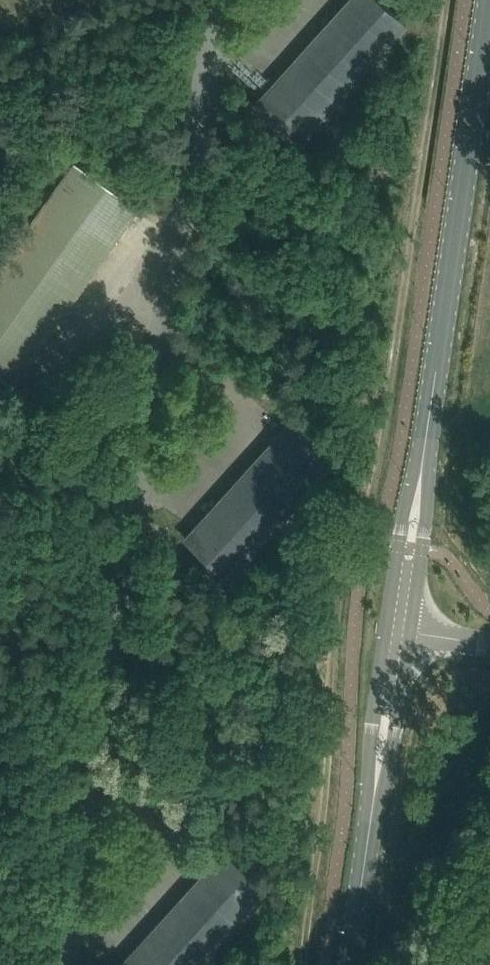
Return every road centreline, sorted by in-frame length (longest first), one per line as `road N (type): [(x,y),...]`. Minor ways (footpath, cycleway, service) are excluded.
road 1 (secondary): [(485,0),(420,472)]
road 2 (secondary): [(385,627),(369,738),(373,814)]
road 3 (secondary): [(373,814),(398,730),(411,633)]
road 4 (secondary): [(411,633),(420,472)]
road 5 (secondary): [(420,472),(385,627)]
road 6 (secondary): [(373,814),(351,964)]

